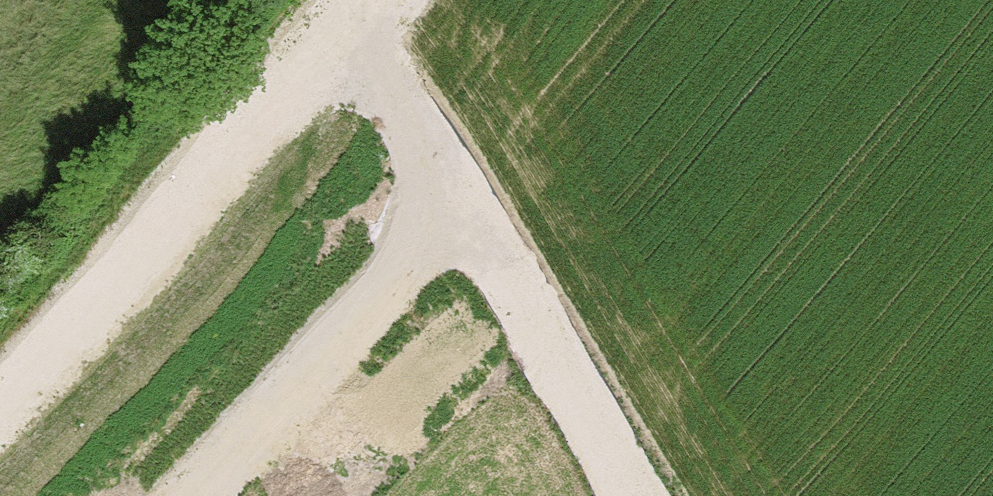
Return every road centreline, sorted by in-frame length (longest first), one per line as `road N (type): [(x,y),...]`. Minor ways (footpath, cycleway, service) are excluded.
road 1 (track): [(330,8),(470,205),(643,495)]
road 2 (track): [(337,0),(0,392)]
road 3 (track): [(200,495),(470,205)]
road 4 (track): [(587,405),(497,495)]

